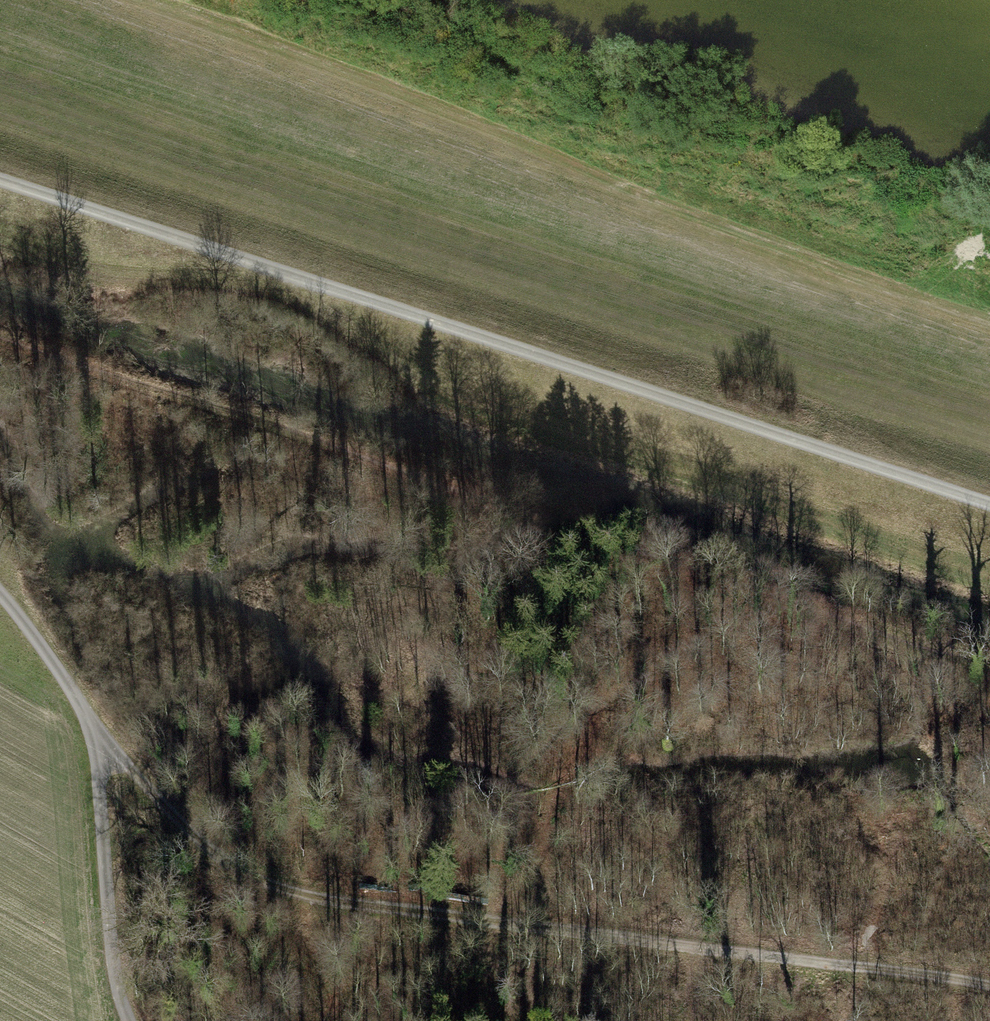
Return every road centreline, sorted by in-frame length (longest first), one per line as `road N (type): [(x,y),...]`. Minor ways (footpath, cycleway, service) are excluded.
road 1 (track): [(0,594),(75,697),(116,778),(186,844),(254,881),(381,909),(989,983)]
road 2 (track): [(0,181),(989,505)]
road 3 (track): [(86,0),(989,324)]
road 4 (track): [(492,922),(577,771),(606,669)]
road 5 (track): [(131,1020),(114,947),(107,839),(116,778)]

